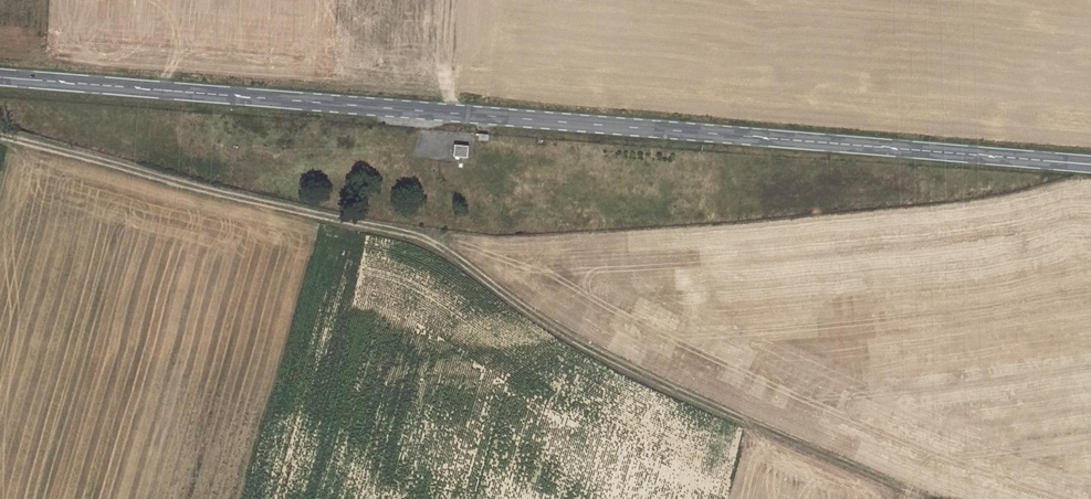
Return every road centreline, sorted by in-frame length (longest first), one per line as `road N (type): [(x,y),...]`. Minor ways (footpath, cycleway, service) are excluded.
road 1 (secondary): [(1090,167),(0,77)]
road 2 (track): [(0,135),(415,235),(575,338),(937,498)]

